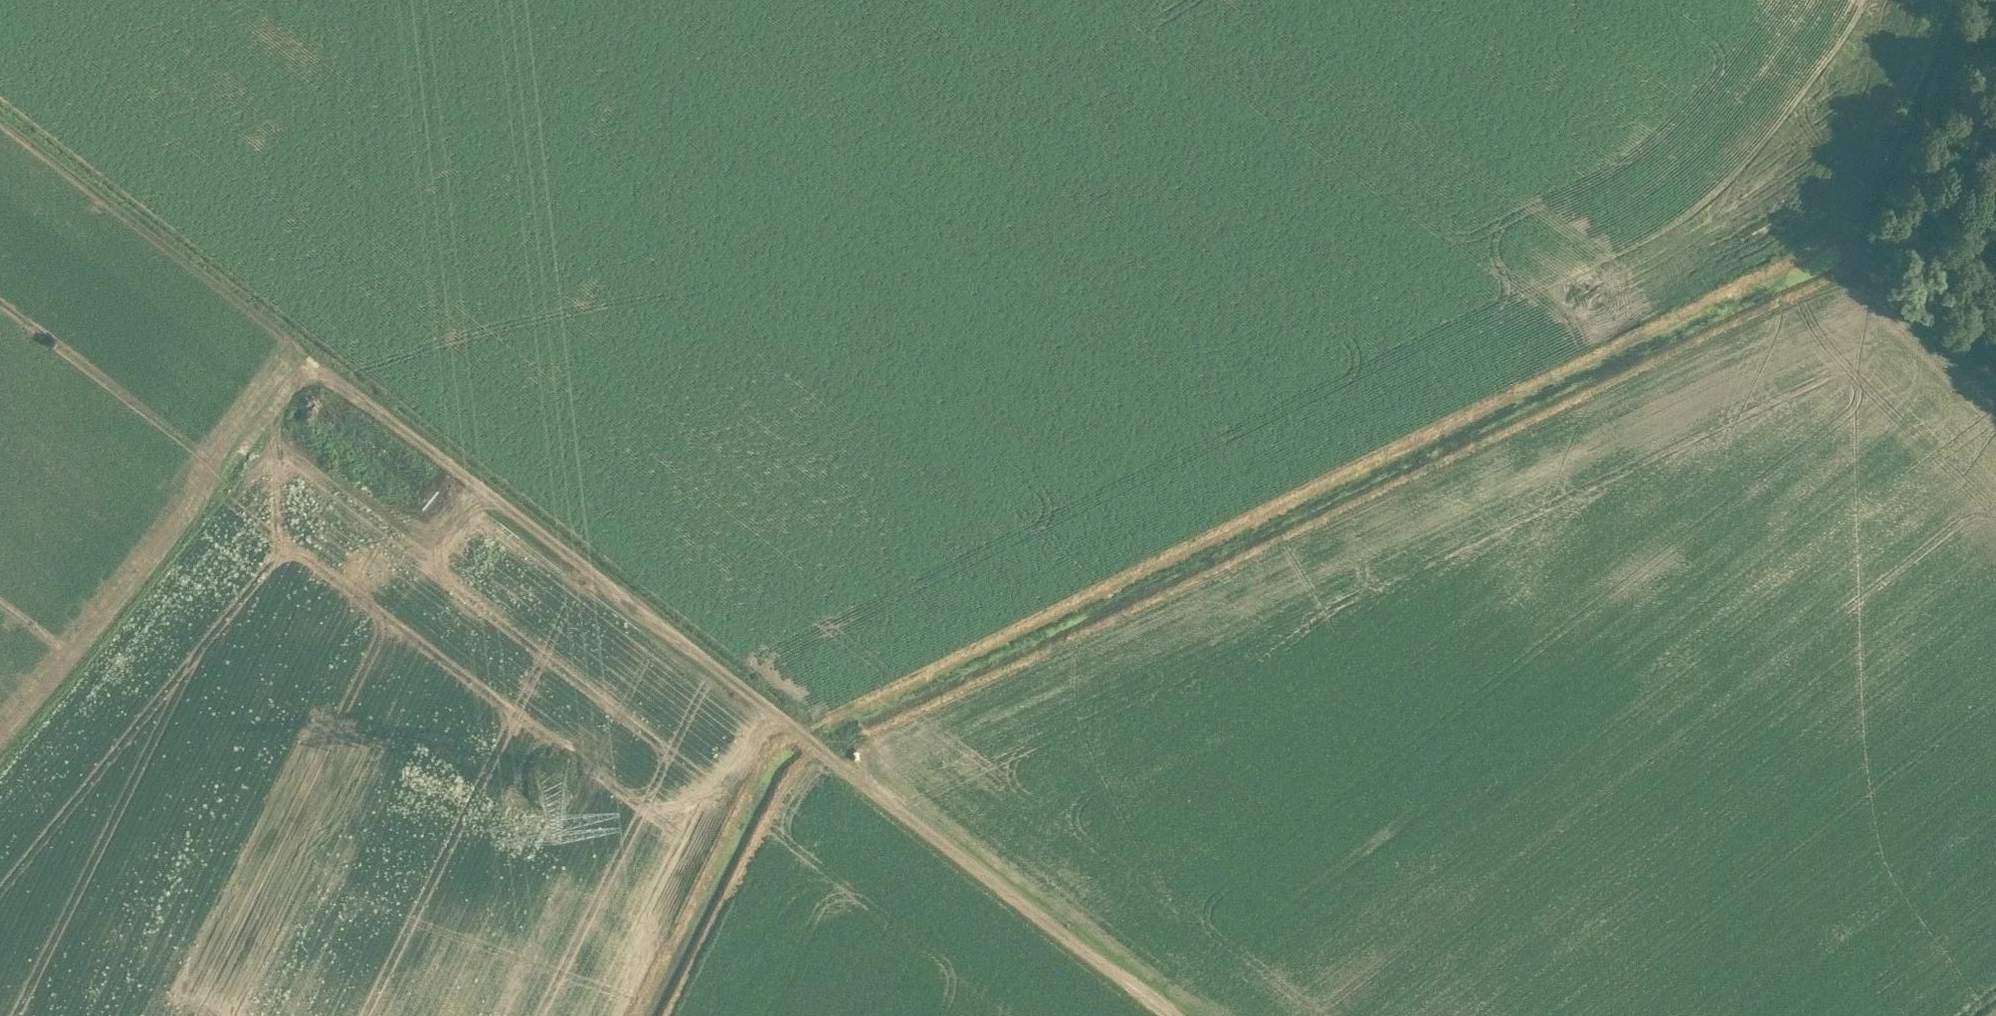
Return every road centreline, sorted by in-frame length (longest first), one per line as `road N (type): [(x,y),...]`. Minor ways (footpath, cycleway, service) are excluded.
road 1 (track): [(0,758),(318,363),(1178,1015)]

